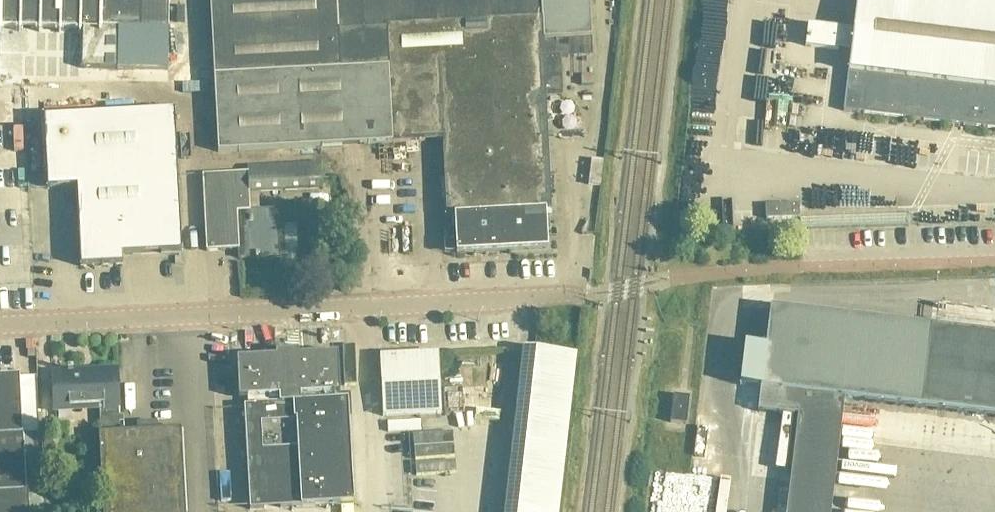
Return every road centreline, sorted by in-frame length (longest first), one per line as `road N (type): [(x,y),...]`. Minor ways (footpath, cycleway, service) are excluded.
road 1 (unclassified): [(0,325),(588,295)]
road 2 (unclassified): [(994,260),(669,280)]

